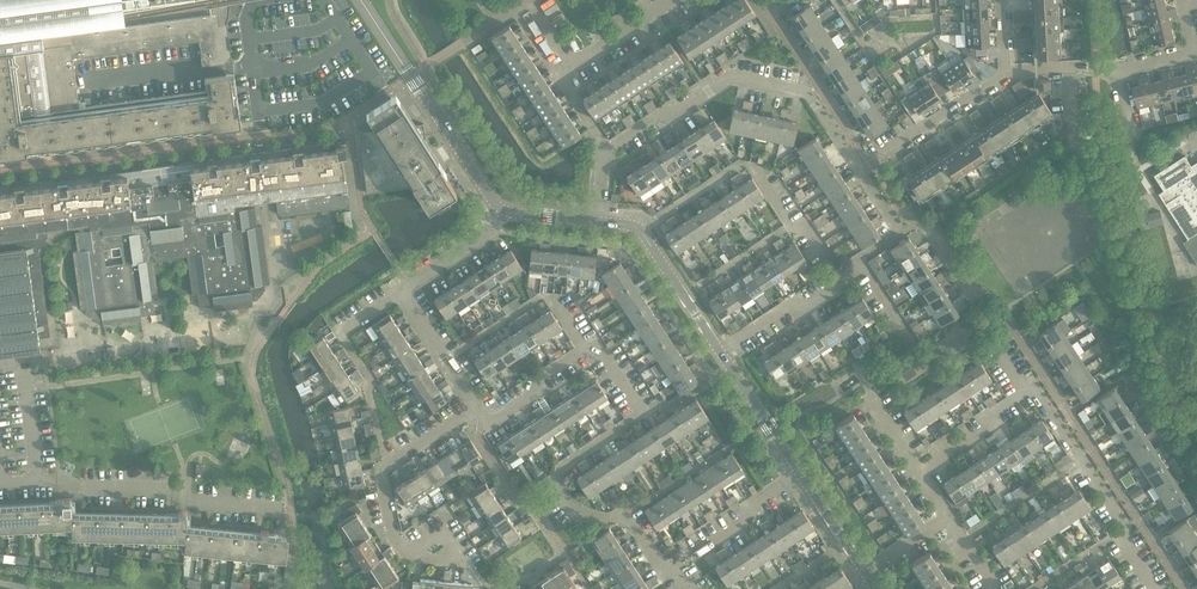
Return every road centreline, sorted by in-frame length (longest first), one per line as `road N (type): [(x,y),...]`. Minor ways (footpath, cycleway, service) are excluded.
road 1 (residential): [(282,512),(197,504),(170,489),(0,480)]
road 2 (residential): [(674,567),(660,568),(626,515),(579,511),(559,487),(565,466),(644,414)]
road 3 (tertiary): [(503,211),(363,0)]
road 4 (residential): [(1154,588),(1084,459),(1041,396),(1028,392)]
road 5 (residential): [(606,151),(732,76),(810,93)]
road 6 (residential): [(409,554),(396,533),(386,467),(478,406)]
road 7 (tertiary): [(720,350),(641,230),(599,222)]
road 8 (residential): [(859,167),(1005,71)]
road 9 (residential): [(674,567),(800,473)]
road 10 (residential): [(844,284),(753,167)]
road 11 (tertiary): [(800,473),(720,350)]
road 12 (unclassified): [(720,350),(786,306),(811,306),(844,284)]
road 13 (residential): [(478,406),(403,292)]
road 14 (residential): [(921,473),(1028,392)]
road 15 (residential): [(403,292),(487,235),(503,211)]
road 16 (residential): [(487,419),(497,421),(533,398),(542,376),(585,348)]
road 17 (unclassified): [(860,259),(901,233),(859,167)]

